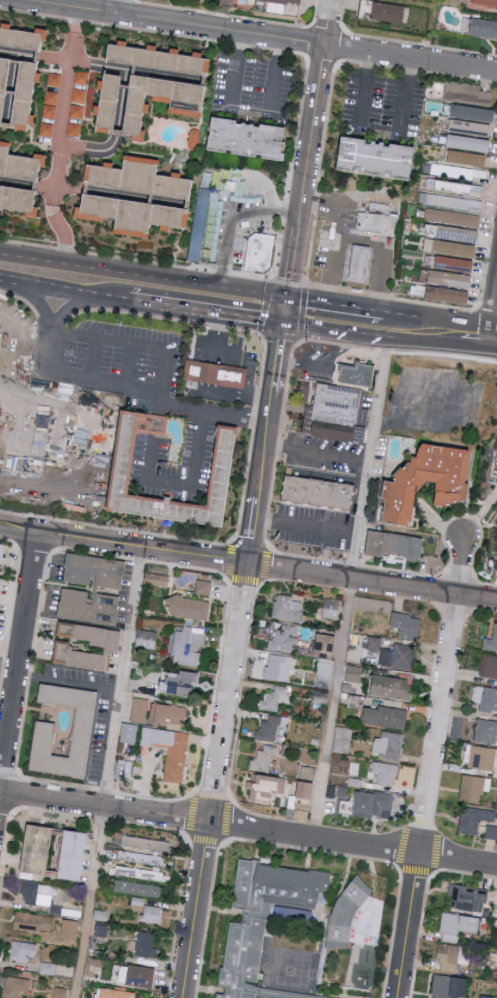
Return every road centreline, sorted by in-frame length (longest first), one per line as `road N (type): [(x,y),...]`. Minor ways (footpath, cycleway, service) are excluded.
road 1 (residential): [(0,790),(496,863)]
road 2 (residential): [(397,997),(461,537)]
road 3 (residential): [(182,997),(247,564)]
road 4 (tertiary): [(25,0),(325,43)]
road 5 (secondary): [(287,298),(0,250)]
road 6 (tertiary): [(287,298),(325,43)]
road 7 (residential): [(0,782),(36,532)]
road 8 (residential): [(247,564),(496,601)]
road 9 (tertiary): [(0,527),(247,564)]
road 10 (tertiary): [(283,323),(247,564)]
road 11 (residential): [(325,43),(496,70)]

